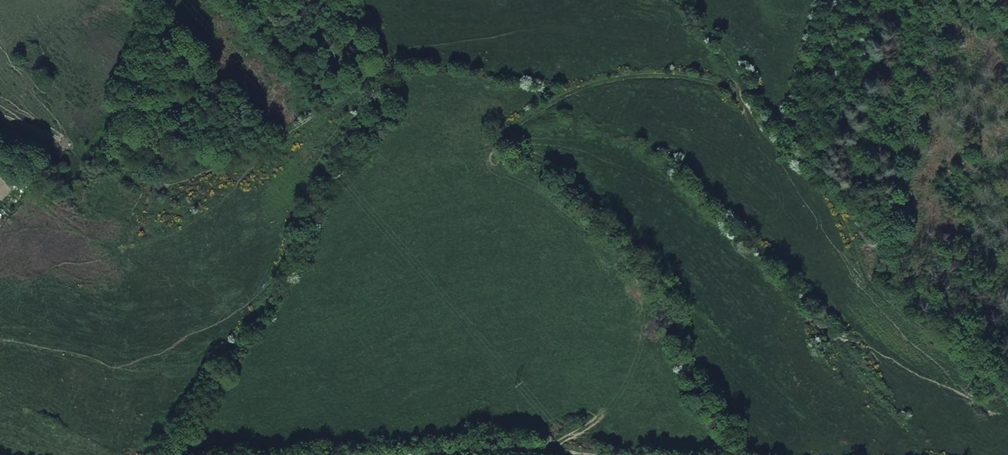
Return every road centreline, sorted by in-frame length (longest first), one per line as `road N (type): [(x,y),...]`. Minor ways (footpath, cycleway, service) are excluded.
road 1 (track): [(426,454),(496,445),(596,454)]

